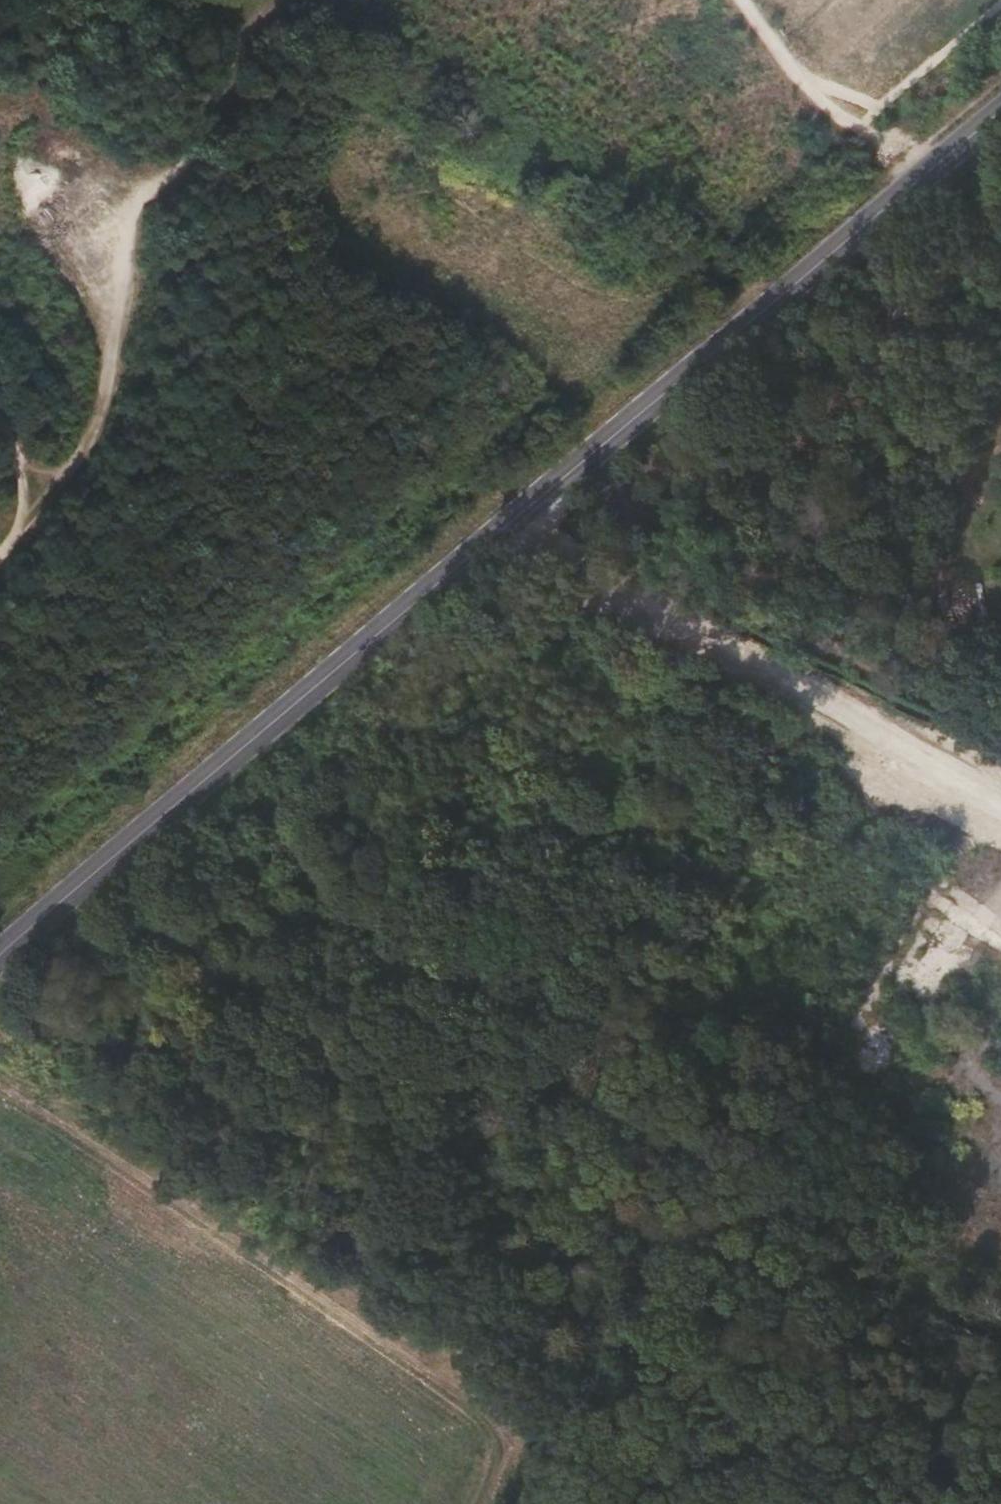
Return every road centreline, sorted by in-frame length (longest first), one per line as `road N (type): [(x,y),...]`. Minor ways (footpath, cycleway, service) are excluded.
road 1 (secondary): [(0,954),(1000,112)]
road 2 (track): [(0,554),(88,443),(119,326),(130,216),(271,0)]
road 3 (track): [(735,0),(825,103),(886,145)]
road 4 (track): [(20,533),(22,466),(0,402)]

